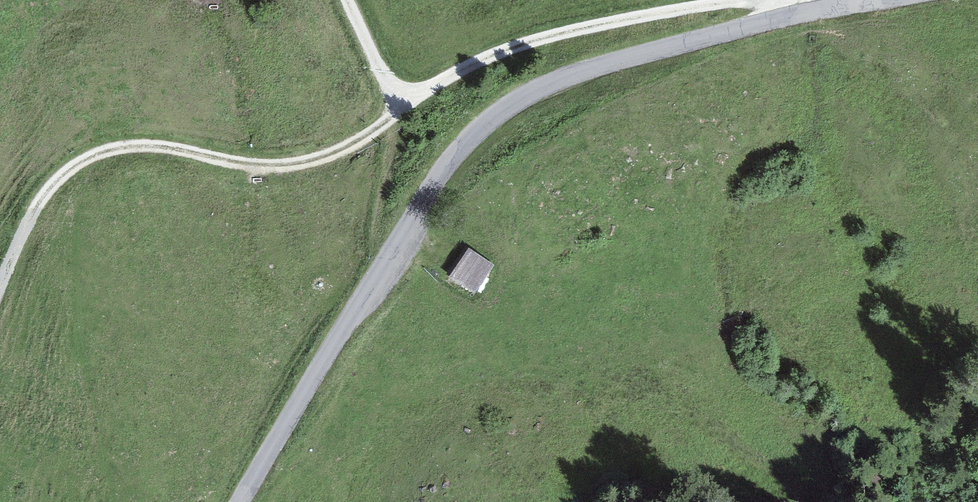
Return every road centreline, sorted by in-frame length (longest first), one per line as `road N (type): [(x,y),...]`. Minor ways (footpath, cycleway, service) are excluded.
road 1 (unclassified): [(241,501),(439,180),(486,126),(554,83),(631,55),(864,0)]
road 2 (track): [(739,0),(589,23),(484,53),(408,100),(390,87),(349,0)]
road 3 (track): [(408,100),(361,142),(318,159),(251,165),(119,144),(69,161)]
road 4 (track): [(69,161),(35,208),(0,294)]

